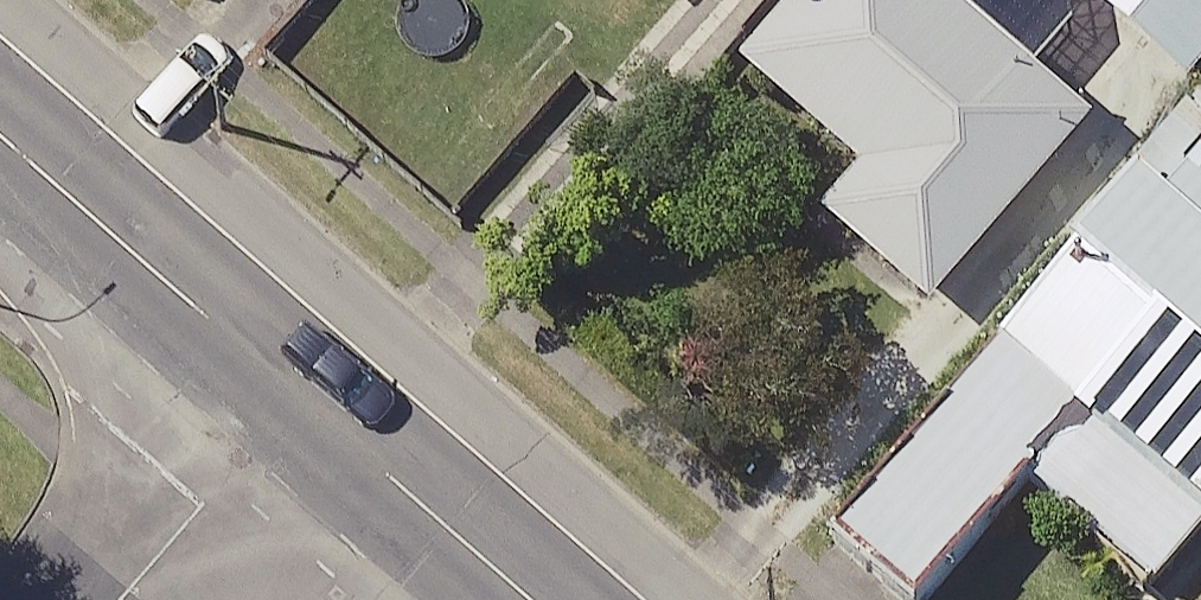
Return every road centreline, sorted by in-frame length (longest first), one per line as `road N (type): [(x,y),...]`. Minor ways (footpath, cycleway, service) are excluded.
road 1 (secondary): [(0,127),(297,387)]
road 2 (secondary): [(297,387),(538,599)]
road 3 (residential): [(117,599),(297,387)]

